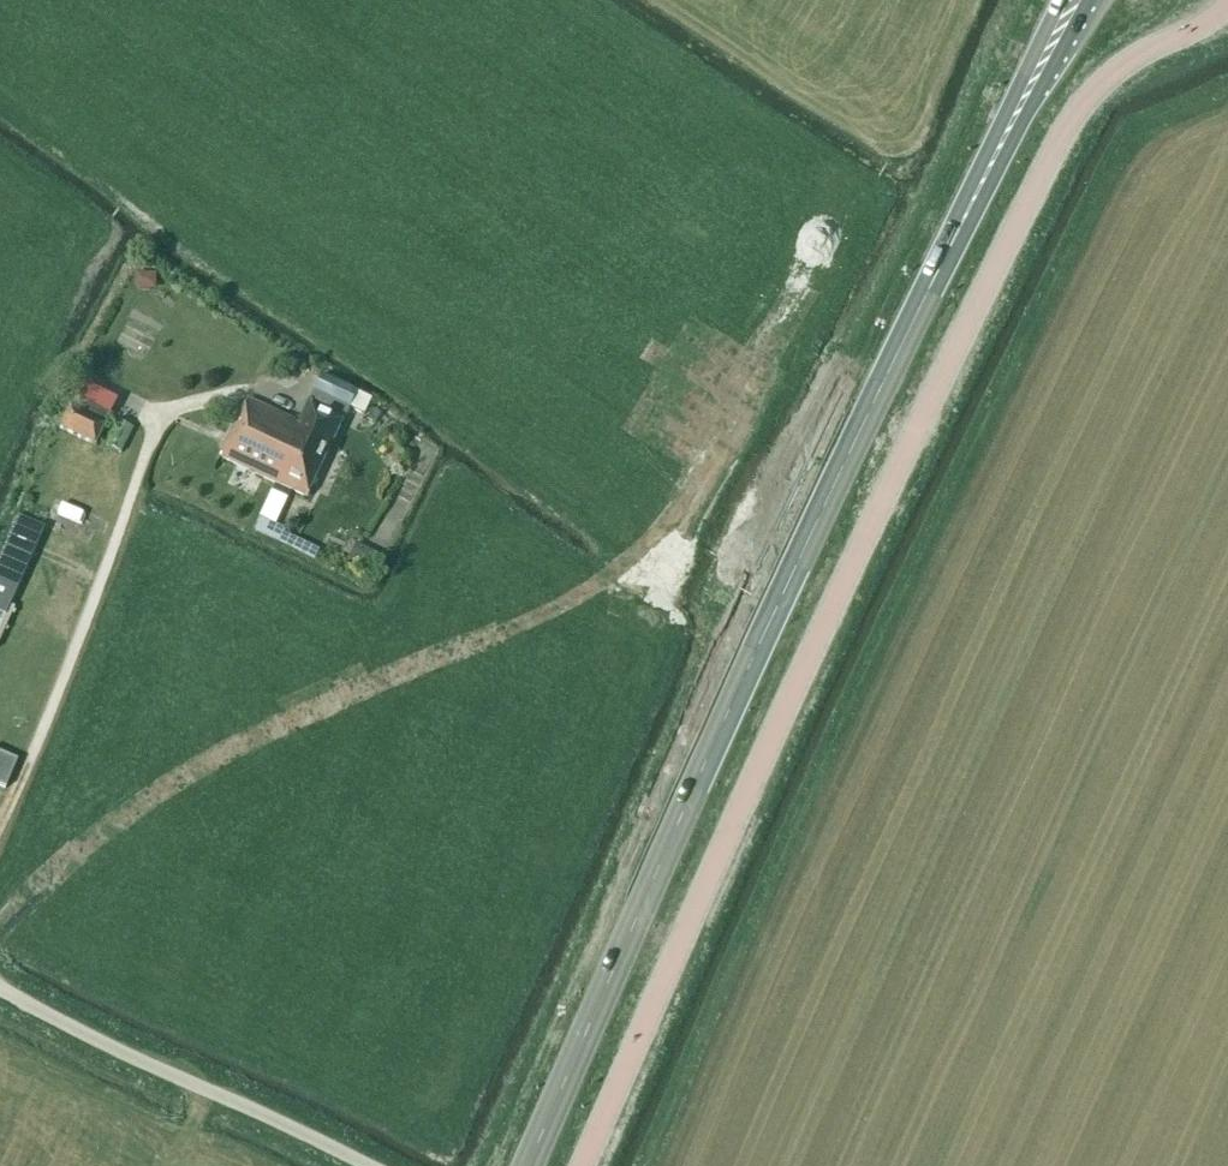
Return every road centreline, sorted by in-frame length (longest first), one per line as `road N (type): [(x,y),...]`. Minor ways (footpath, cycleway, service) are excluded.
road 1 (unclassified): [(579,1165),(793,682),(1061,140),(1105,83),(1227,4)]
road 2 (trunk): [(524,1165),(792,566),(1015,106)]
road 3 (track): [(0,822),(158,416),(176,405)]
road 4 (unclassified): [(356,1165),(0,994)]
road 5 (trunk): [(1015,106),(1082,0)]

